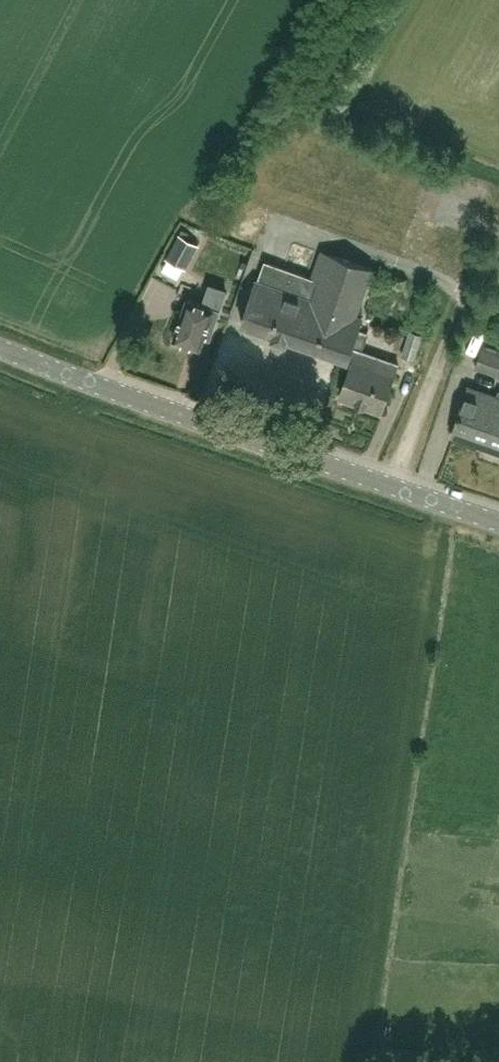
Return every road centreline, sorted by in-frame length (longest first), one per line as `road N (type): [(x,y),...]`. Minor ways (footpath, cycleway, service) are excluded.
road 1 (tertiary): [(498,524),(0,347)]

